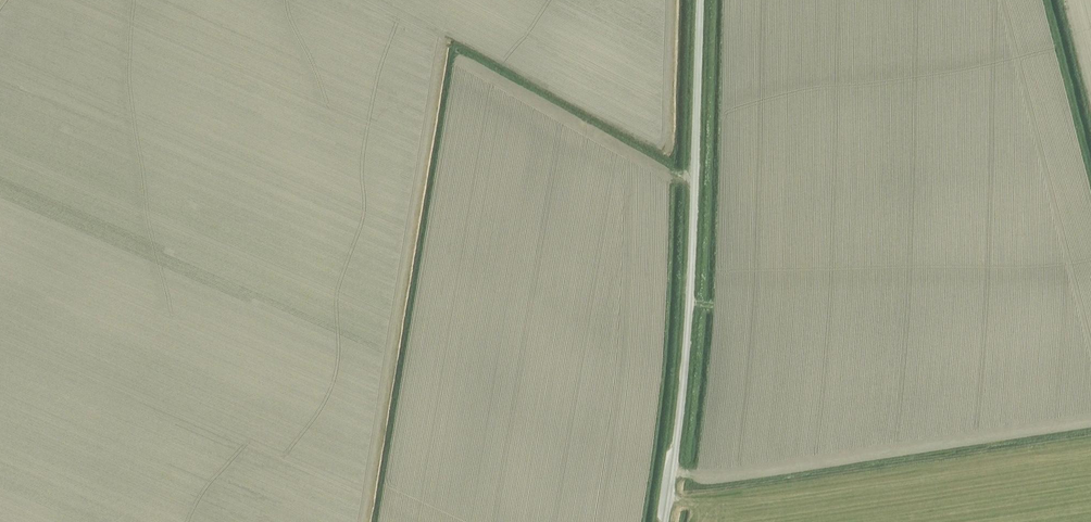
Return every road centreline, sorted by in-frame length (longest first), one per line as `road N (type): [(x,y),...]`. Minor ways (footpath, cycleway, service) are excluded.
road 1 (unclassified): [(667,521),(693,278),(701,0)]

